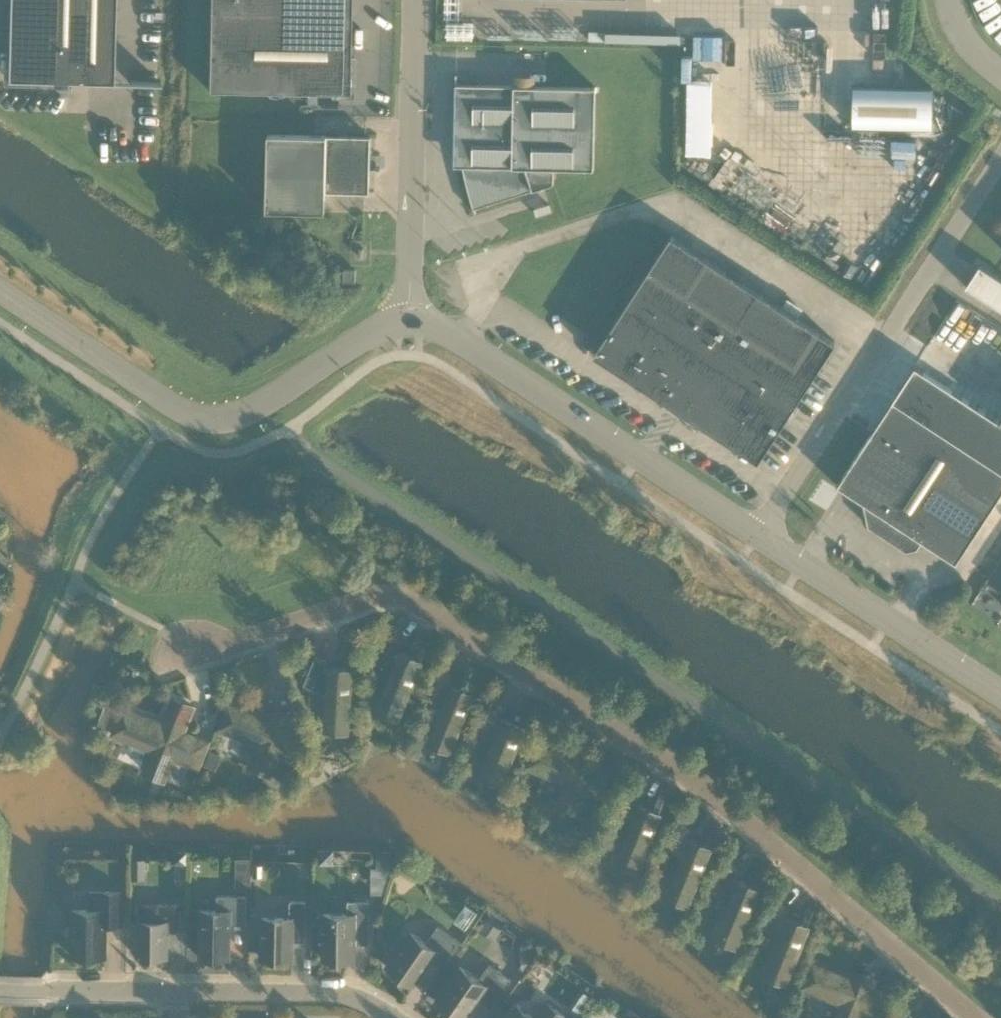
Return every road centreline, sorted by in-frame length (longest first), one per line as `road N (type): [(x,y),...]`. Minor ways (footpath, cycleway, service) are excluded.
road 1 (residential): [(972,1017),(714,792),(399,595),(204,654)]
road 2 (unclassified): [(760,535),(1000,167)]
road 3 (tertiary): [(410,316),(441,326),(760,535)]
road 4 (tertiary): [(410,316),(416,0)]
road 5 (tertiary): [(760,535),(1000,693)]
road 6 (tertiary): [(180,410),(213,421),(249,414),(381,326),(410,316)]
road 7 (tertiary): [(180,410),(0,291)]
road 8 (residential): [(391,1017),(345,997),(182,997)]
road 9 (residential): [(182,997),(43,991)]

